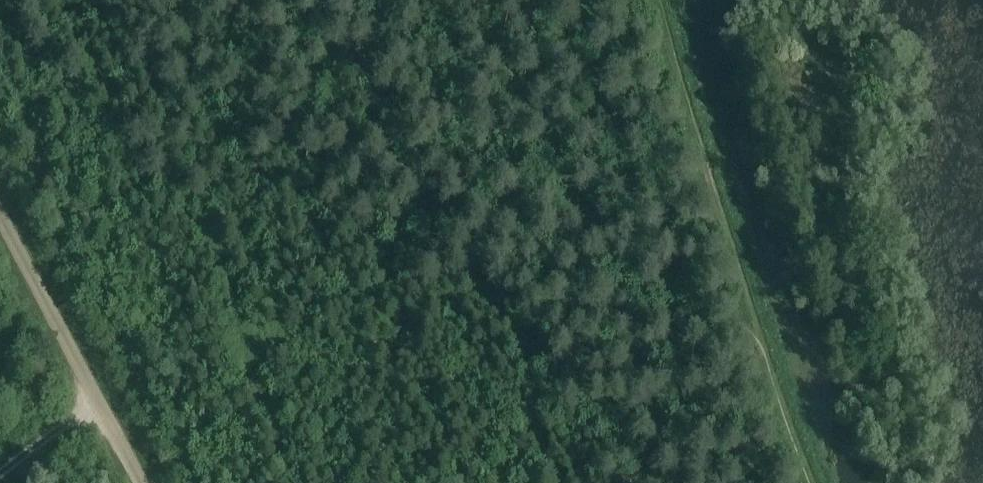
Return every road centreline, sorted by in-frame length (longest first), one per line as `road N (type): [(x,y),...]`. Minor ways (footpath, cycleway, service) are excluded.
road 1 (track): [(656,0),(760,342)]
road 2 (unclassified): [(140,482),(0,215)]
road 3 (track): [(810,482),(760,342)]
road 4 (track): [(97,400),(0,473)]

